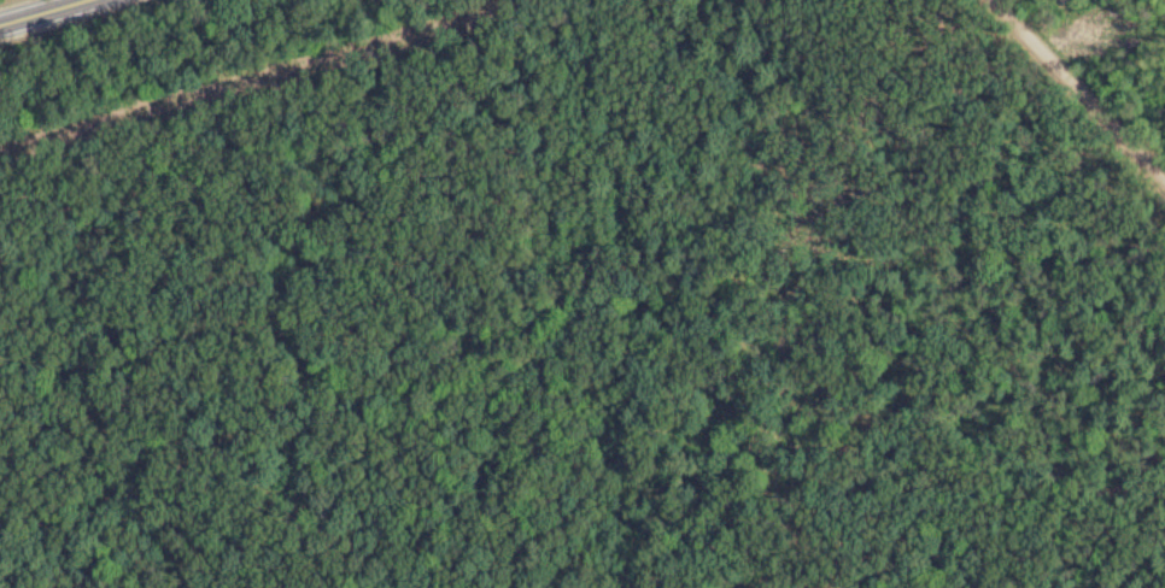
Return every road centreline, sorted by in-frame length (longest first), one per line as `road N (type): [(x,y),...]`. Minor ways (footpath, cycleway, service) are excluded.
road 1 (residential): [(602,587),(157,0)]
road 2 (residential): [(1164,183),(993,0)]
road 3 (residential): [(1084,558),(893,587)]

